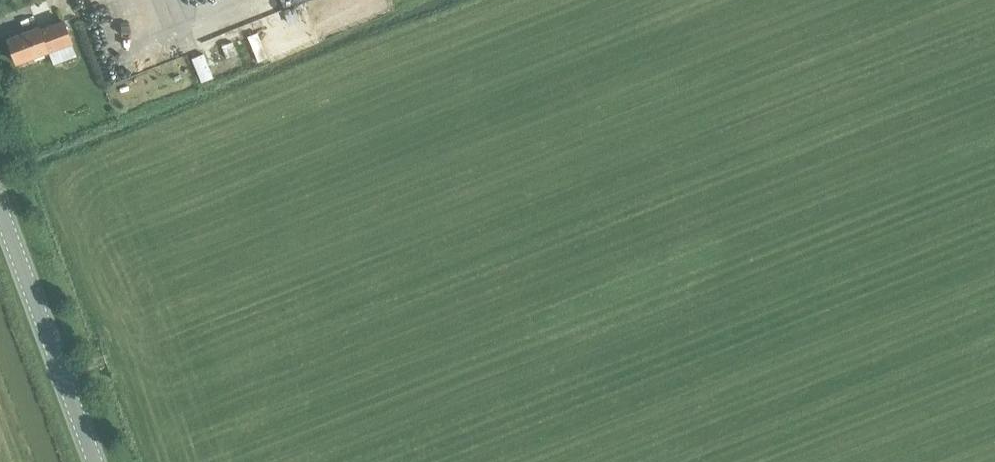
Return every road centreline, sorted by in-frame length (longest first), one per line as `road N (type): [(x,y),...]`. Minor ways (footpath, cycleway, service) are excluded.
road 1 (tertiary): [(92,461),(0,215)]

